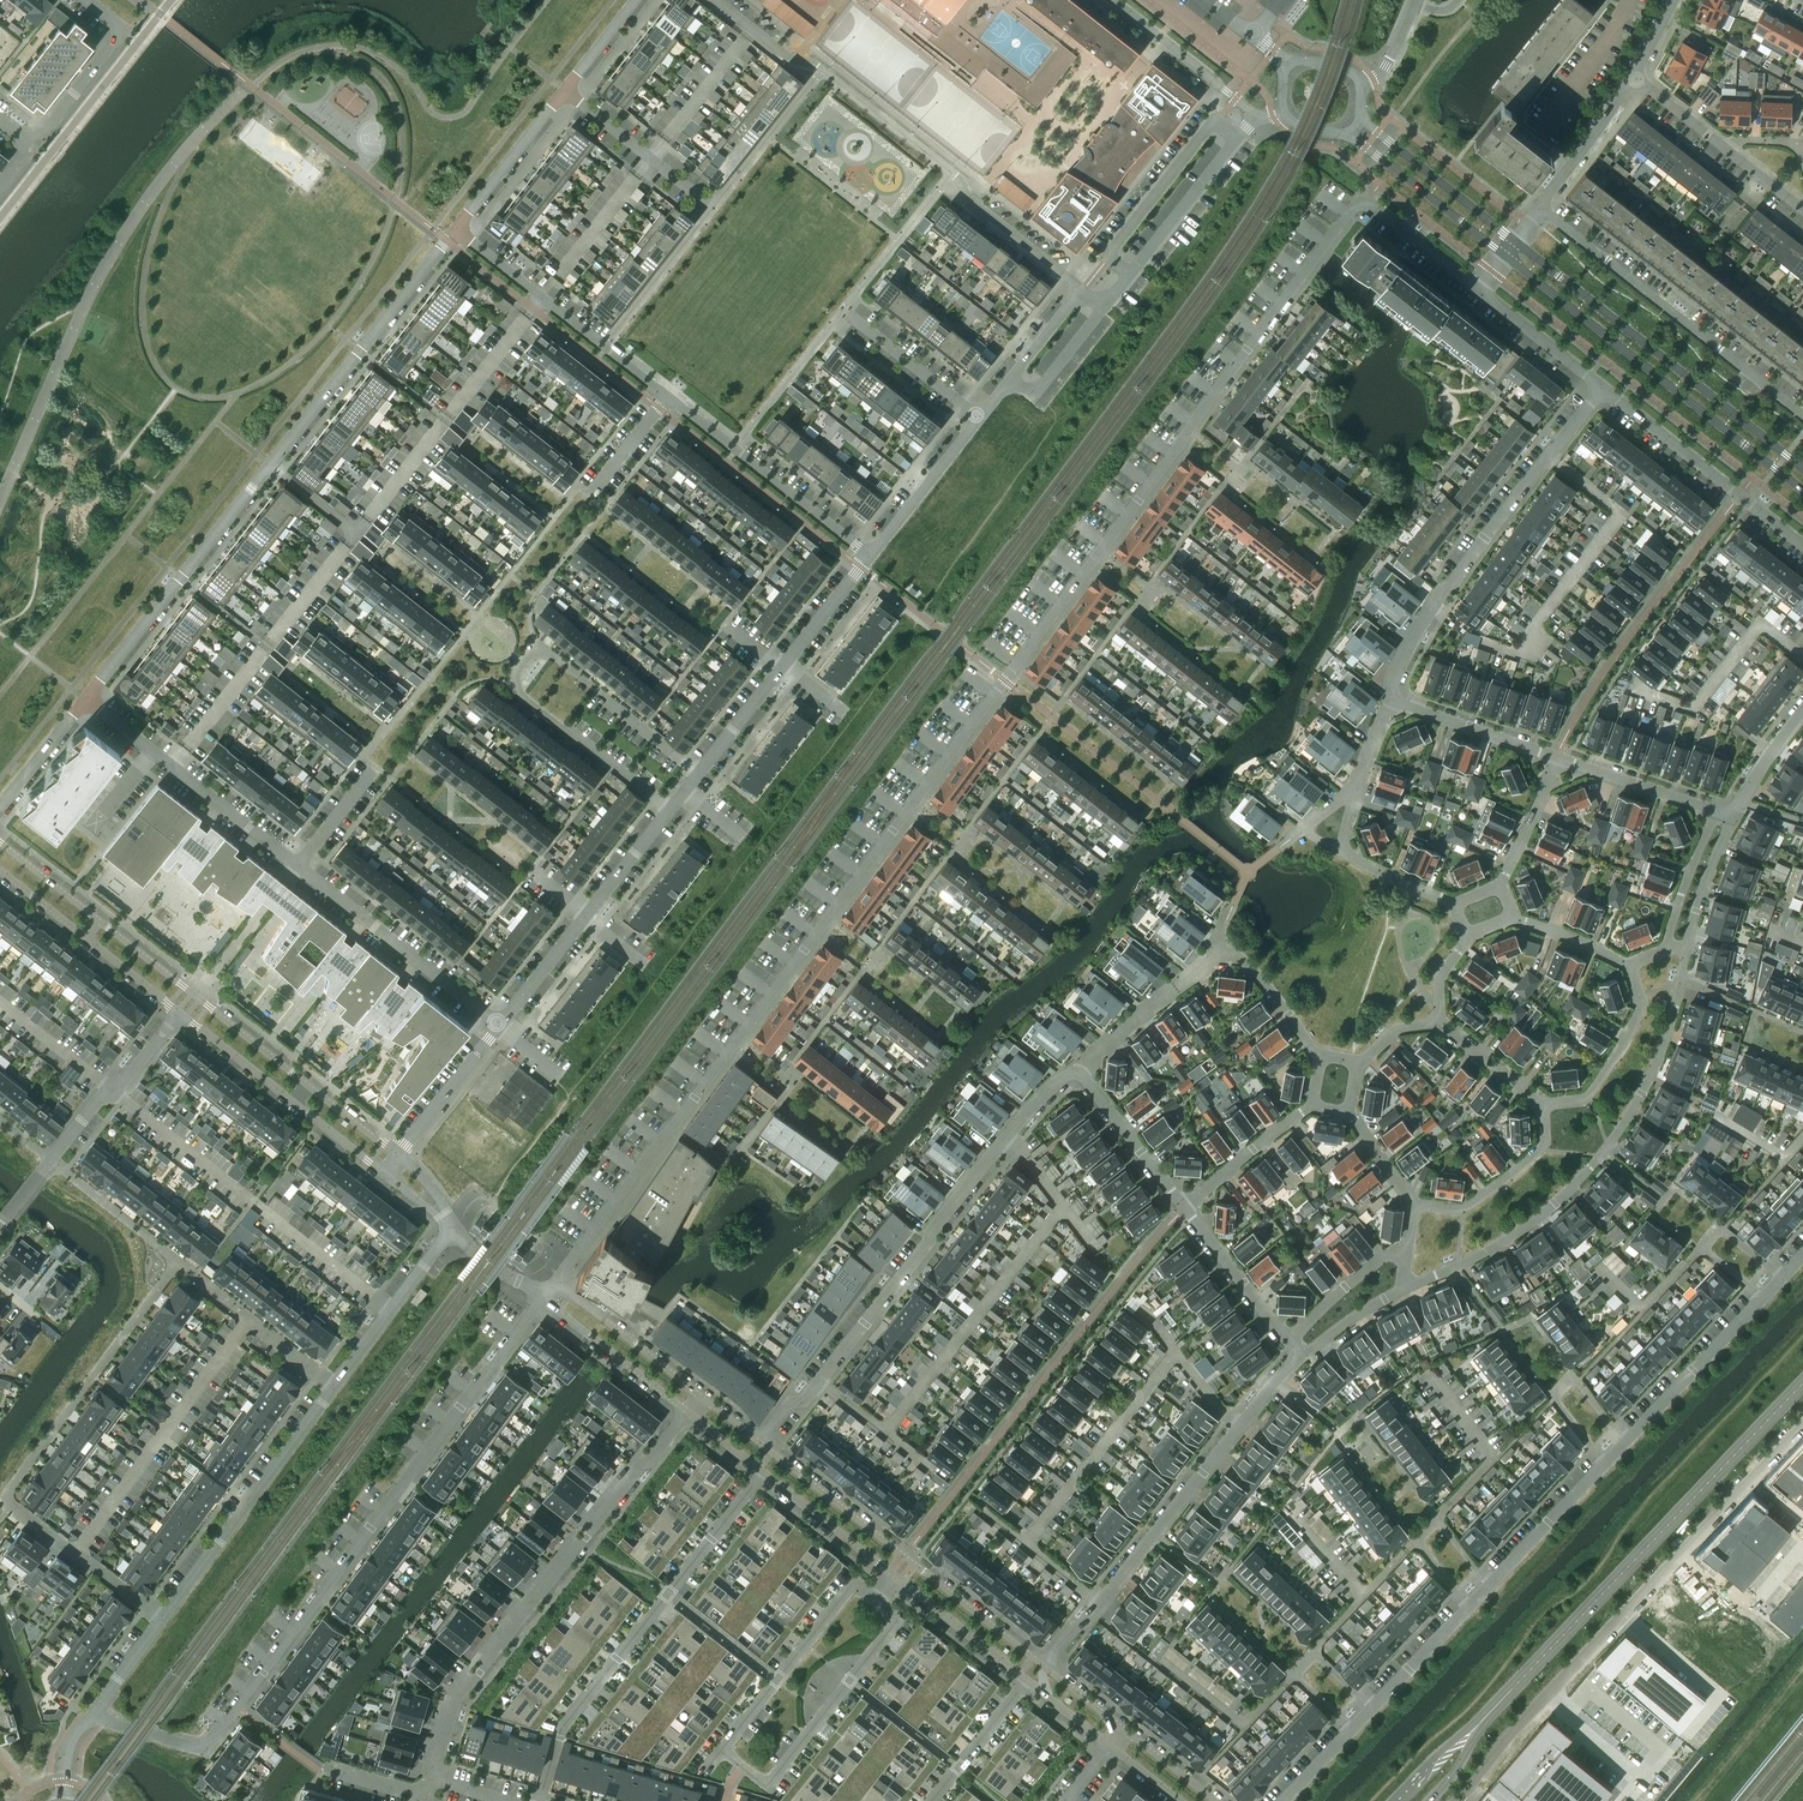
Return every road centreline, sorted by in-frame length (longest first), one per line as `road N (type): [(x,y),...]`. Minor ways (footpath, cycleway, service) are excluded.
road 1 (residential): [(1480,289),(1366,200),(1355,204),(547,1293)]
road 2 (residential): [(547,1293),(206,1749),(89,1717)]
road 3 (residential): [(457,231),(88,700)]
road 4 (residential): [(875,1599),(855,1583),(722,1752),(766,1787),(899,1618)]
road 5 (unclassified): [(1458,1800),(1513,1731),(1802,1425)]
road 6 (residential): [(1080,1071),(1064,1077),(1013,1131),(763,1443)]
road 7 (residential): [(1403,1292),(1504,1244),(1604,1156),(1665,1043),(1689,952)]
road 8 (tertiary): [(1802,1380),(1491,1711)]
road 9 (residential): [(689,1413),(458,1697),(434,1780)]
road 10 (residential): [(701,773),(555,658),(524,664),(517,691),(671,812)]
road 11 (residential): [(1045,1667),(1301,1355)]
road 12 (residential): [(763,1473),(559,1731),(539,1800)]
road 13 (residential): [(1505,258),(1802,492)]
road 14 (residential): [(1603,387),(1442,592),(1400,668),(1395,697)]
road 15 (residential): [(1802,469),(1516,243)]
road 16 (residential): [(1045,1667),(763,1443)]
road 17 (residential): [(1802,416),(1540,208)]
road 18 (residential): [(334,1387),(163,1618)]
road 19 (residential): [(871,557),(701,773)]
road 20 (residential): [(670,399),(457,231)]
road 21 (residential): [(307,1083),(97,919)]
road 22 (residential): [(300,867),(503,1026)]
road 23 (residential): [(871,557),(670,399)]
road 24 (residential): [(1802,544),(1603,387)]
road 25 (residential): [(1235,99),(1108,257),(1130,274)]
road 26 (residential): [(1516,243),(1361,114)]
road 27 (residential): [(1347,133),(1505,258)]
road 28 (unclassified): [(1255,117),(1130,274)]
road 29 (residential): [(1625,1441),(1762,1296)]
road 30 (residential): [(451,1226),(334,1387)]
road 31 (residential): [(1547,1104),(1544,1152),(1516,1178),(1462,1215),(1416,1205)]
road 32 (residential): [(163,1618),(5,1499)]
road 33 (residential): [(1375,1706),(1317,1650),(1293,1675),(1352,1730)]
road 34 (residential): [(54,1161),(178,1010)]
road 35 (residential): [(1491,1583),(1438,1521),(1416,1542),(1471,1604)]
road 36 (residential): [(1630,966),(1641,1010),(1590,1100),(1547,1104)]
road 37 (residential): [(566,91),(716,209)]
road 38 (residential): [(703,1397),(581,1301),(547,1293)]
road 39 (residential): [(25,142),(44,131),(113,43),(111,20),(85,0)]
road 40 (residential): [(547,1293),(554,1308),(689,1413)]
road 41 (residential): [(1221,950),(1080,1071)]
road 42 (residential): [(1625,1441),(1578,1380),(1557,1399),(1604,1464)]
road 43 (residential): [(1782,1275),(1721,1228),(1702,1249),(1762,1296)]
road 44 (residential): [(566,91),(457,231)]
road 45 (residential): [(980,419),(871,557)]
road 46 (residential): [(954,171),(973,201),(1083,287)]
road 47 (residential): [(1395,697),(1558,759)]
road 48 (residential): [(893,1575),(1027,1683)]
road 49 (residential): [(1080,1071),(1184,1208)]
road 50 (residential): [(1184,1208),(1291,1342)]
road 51 (residential): [(763,1473),(893,1575)]
road 52 (residential): [(825,68),(954,171)]
road 53 (residential): [(503,1026),(399,1154)]
road 54 (residential): [(1491,1583),(1604,1464)]
road 55 (residential): [(852,317),(980,419)]
road 56 (residential): [(1184,1208),(1311,1105)]
road 57 (residential): [(1540,208),(1637,79)]
road 58 (residential): [(1558,759),(1710,809)]
road 59 (residential): [(174,769),(300,867)]
road 60 (residential): [(1112,0),(1235,99)]
road 61 (residential): [(1603,387),(1480,289)]
road 62 (residential): [(1027,1683),(930,1800)]
road 63 (residential): [(1406,1244),(1345,1287),(1291,1342)]
road 64 (residential): [(178,1010),(293,1101)]
road 65 (residential): [(1320,1056),(1250,968),(1221,950)]
road 66 (unclassified): [(1105,305),(1032,398),(1009,382)]
road 67 (residential): [(1710,809),(1666,946)]
road 68 (residential): [(1689,952),(1733,818)]
road 69 (residential): [(590,915),(503,1026)]
road 70 (residential): [(1375,1706),(1471,1604)]
road 71 (residential): [(88,700),(0,808)]
road 72 (residential): [(1502,885),(1558,759)]
road 73 (residential): [(1440,1020),(1547,1104)]
road 74 (tertiary): [(1491,1711),(1394,1800)]
road 75 (residential): [(671,812),(590,915)]
road 76 (residential): [(717,0),(793,59),(825,68)]
road 77 (residential): [(1515,916),(1630,966)]
road 78 (residential): [(97,919),(0,840)]
road 79 (residential): [(1340,853),(1455,902)]
road 80 (residential): [(434,1780),(414,1797),(320,1770)]
road 81 (residential): [(163,1618),(89,1717)]
road 82 (residential): [(376,770),(300,867)]
road 83 (residential): [(1733,818),(1802,716)]
road 84 (residential): [(670,399),(591,493)]
road 85 (residential): [(83,935),(178,1010)]
road 86 (residential): [(1301,1355),(1403,1292)]

